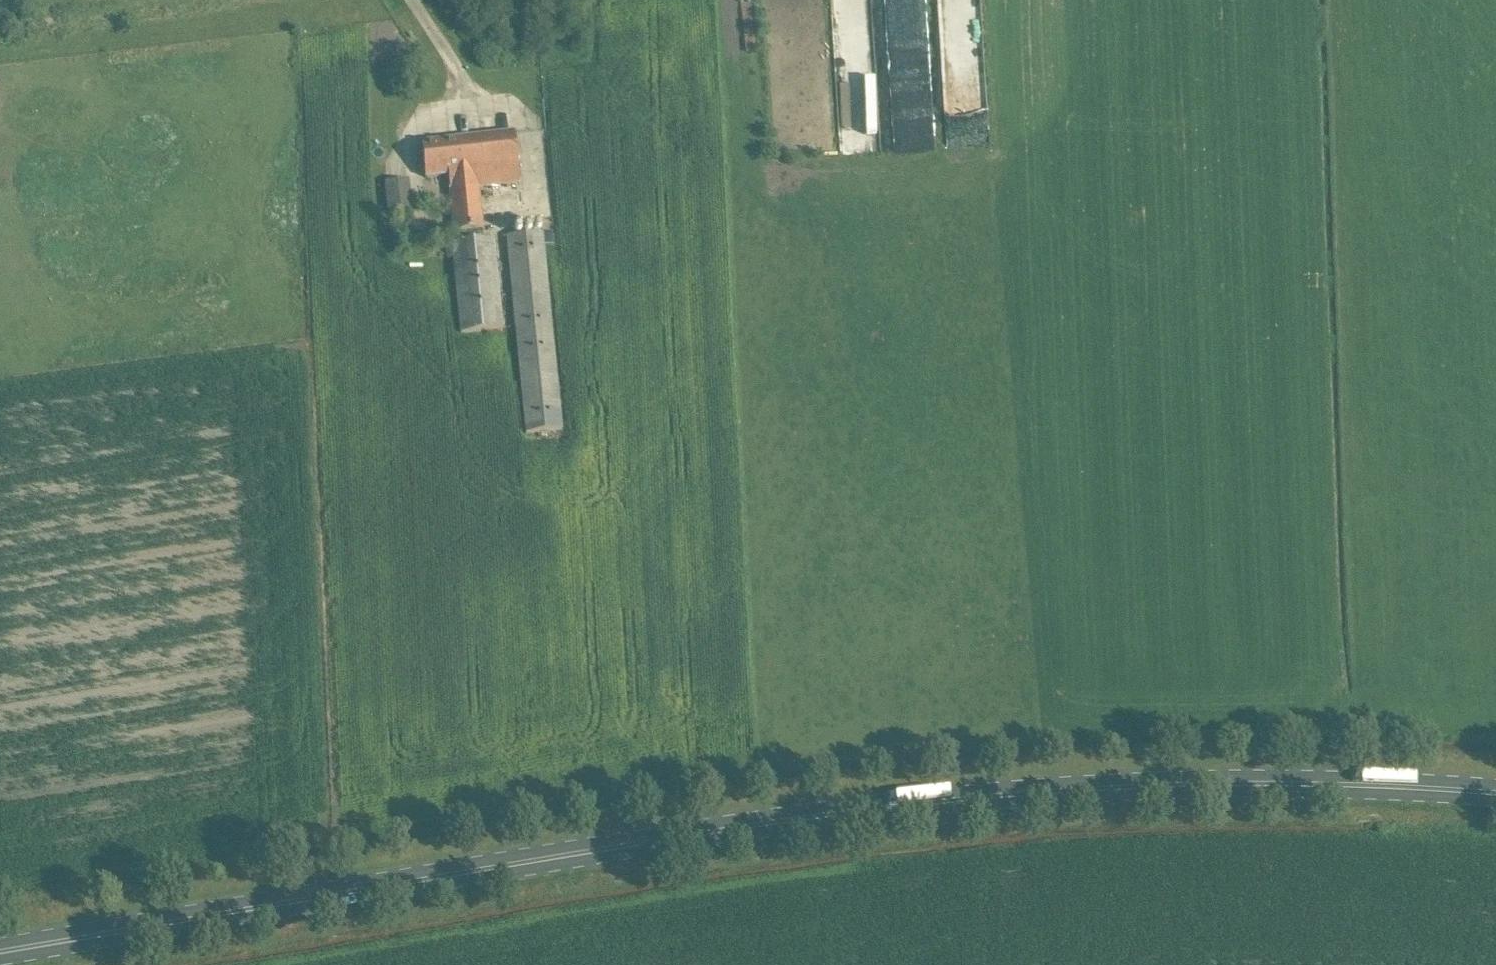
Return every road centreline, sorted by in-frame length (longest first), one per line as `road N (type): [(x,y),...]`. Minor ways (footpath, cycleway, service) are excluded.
road 1 (primary): [(1495,791),(1276,782),(928,800),(668,836),(0,949)]

